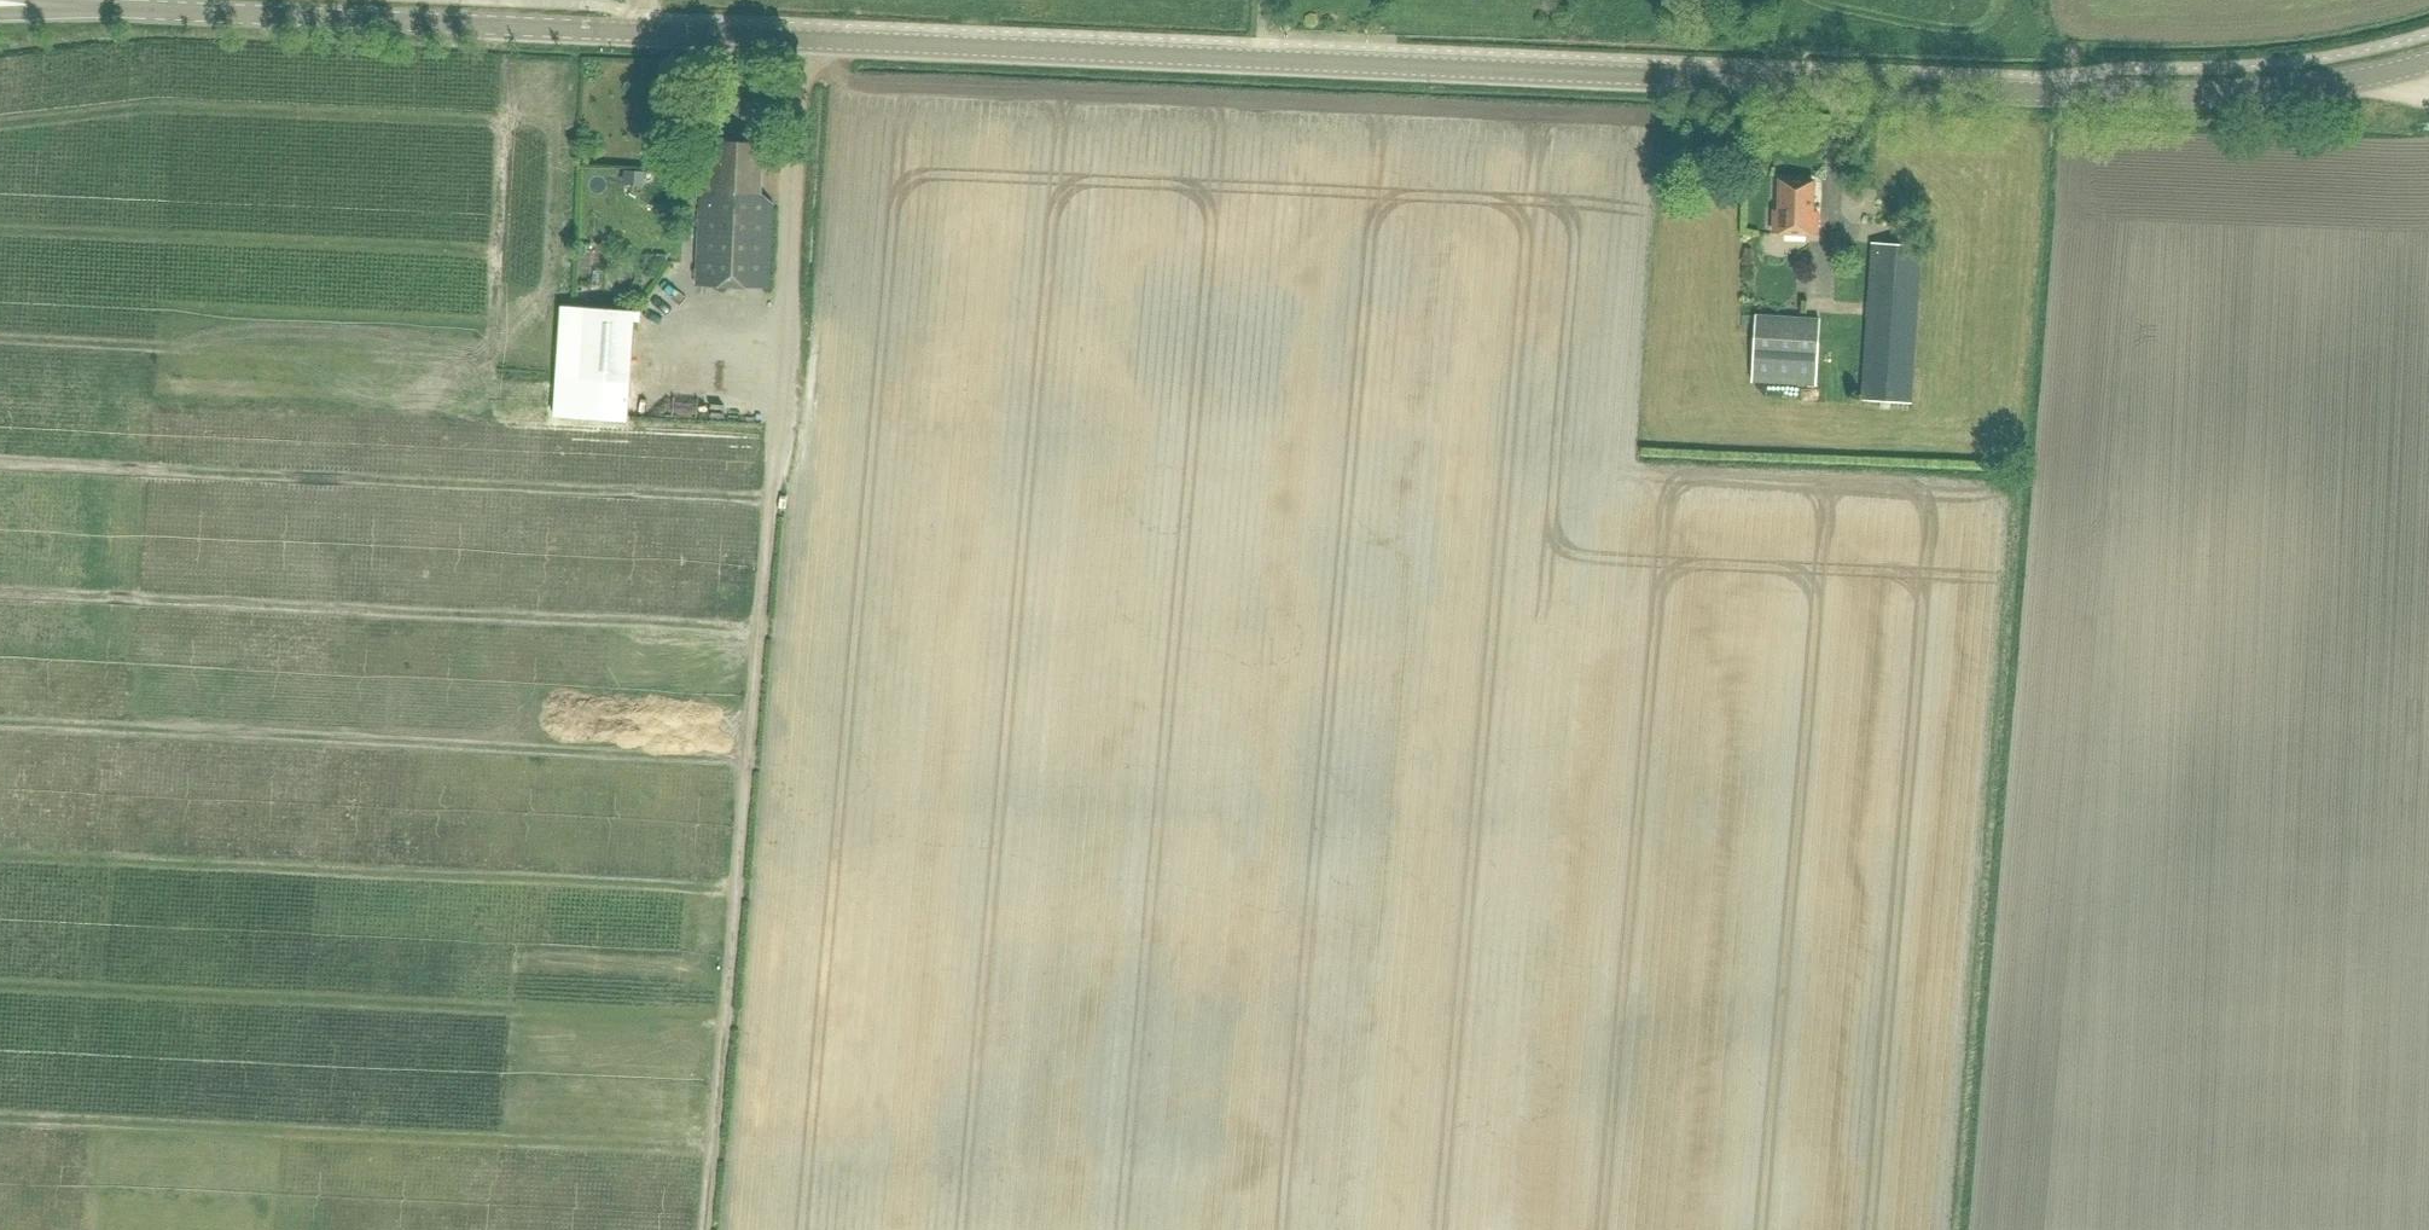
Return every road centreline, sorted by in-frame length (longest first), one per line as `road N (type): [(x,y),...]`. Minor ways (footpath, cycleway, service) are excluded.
road 1 (tertiary): [(0,3),(2049,92),(2304,89),(2428,60)]
road 2 (track): [(772,436),(698,1229)]

